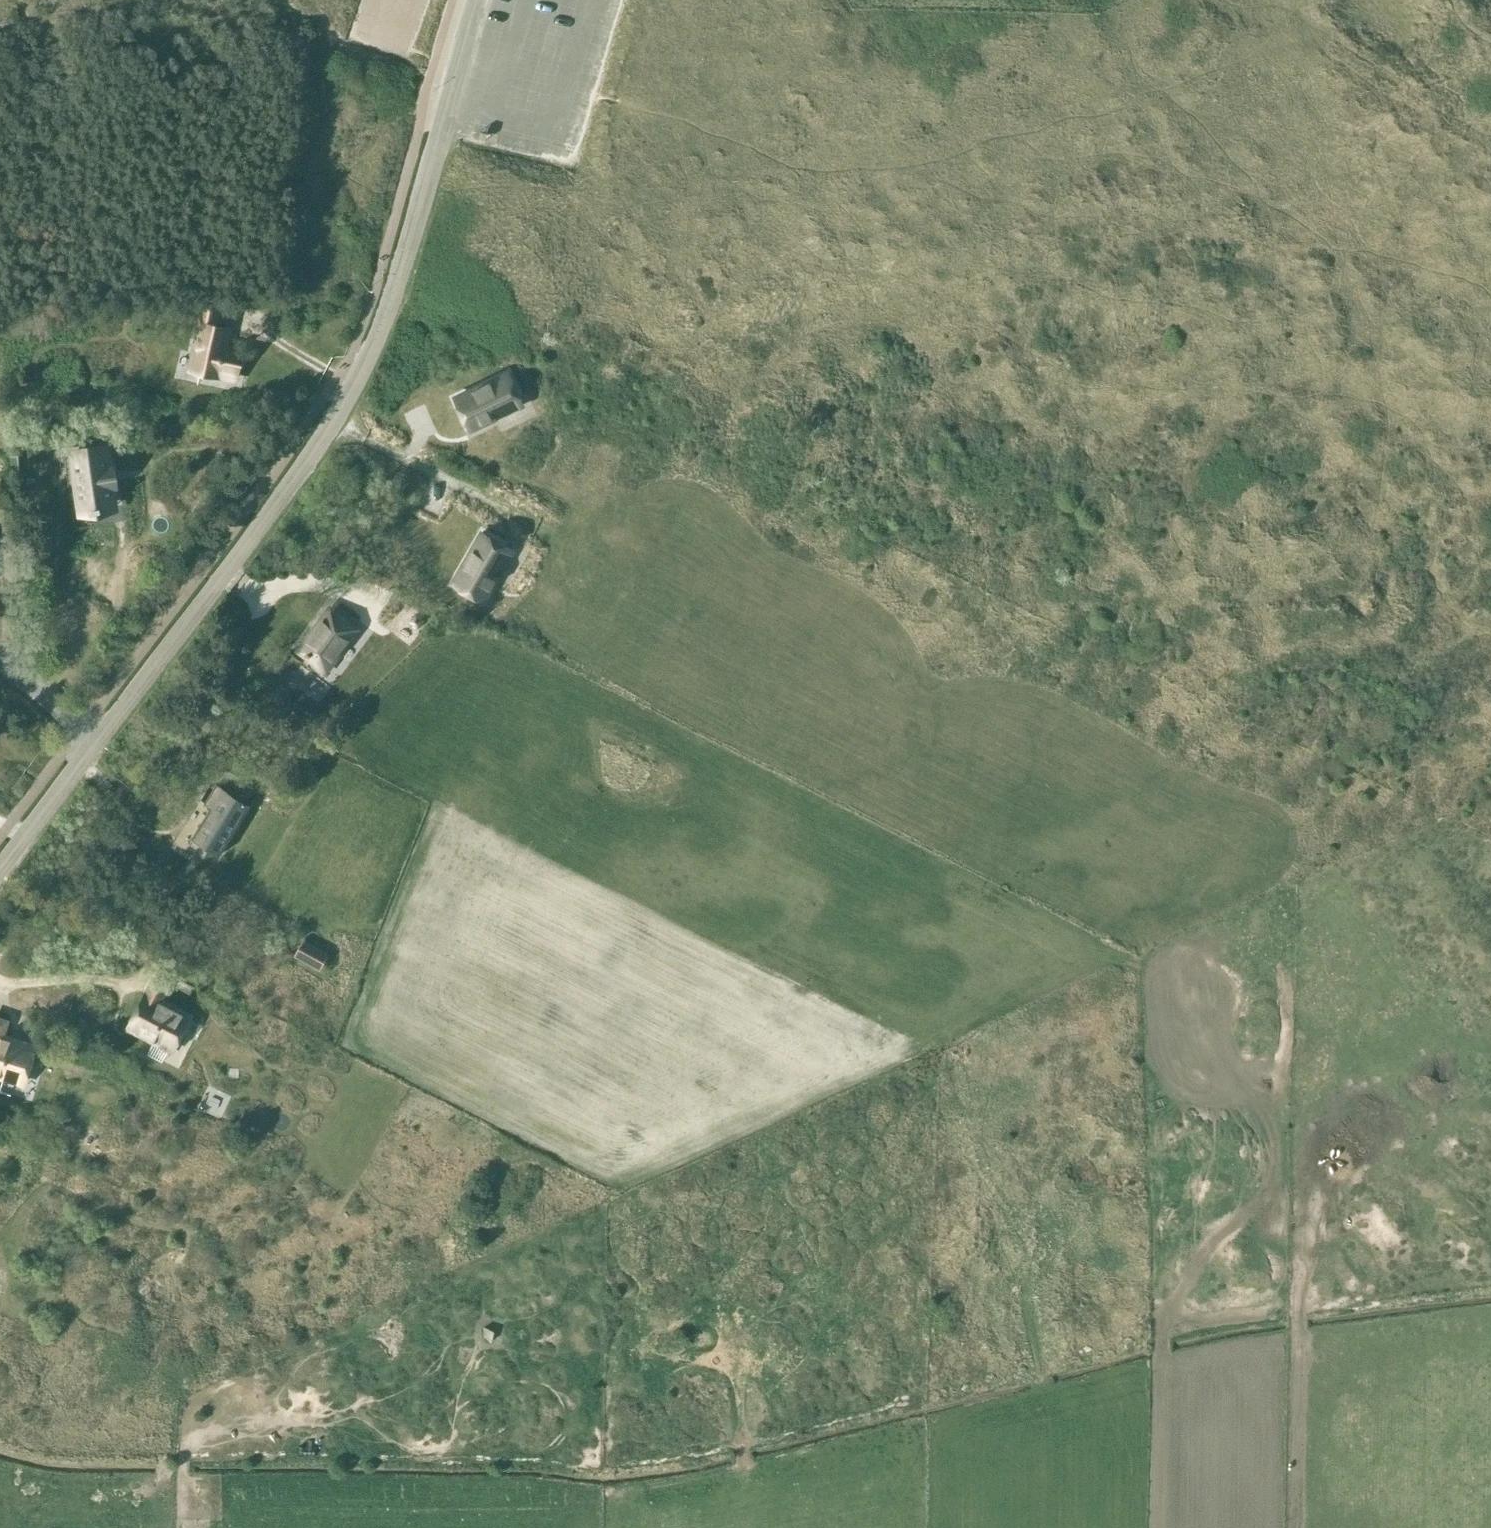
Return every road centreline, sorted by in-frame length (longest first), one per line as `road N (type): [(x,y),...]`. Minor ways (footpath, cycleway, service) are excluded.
road 1 (unclassified): [(97,740),(245,546),(355,376),(479,0)]
road 2 (unclassified): [(0,868),(97,740)]
road 3 (unclassified): [(97,740),(0,667)]

